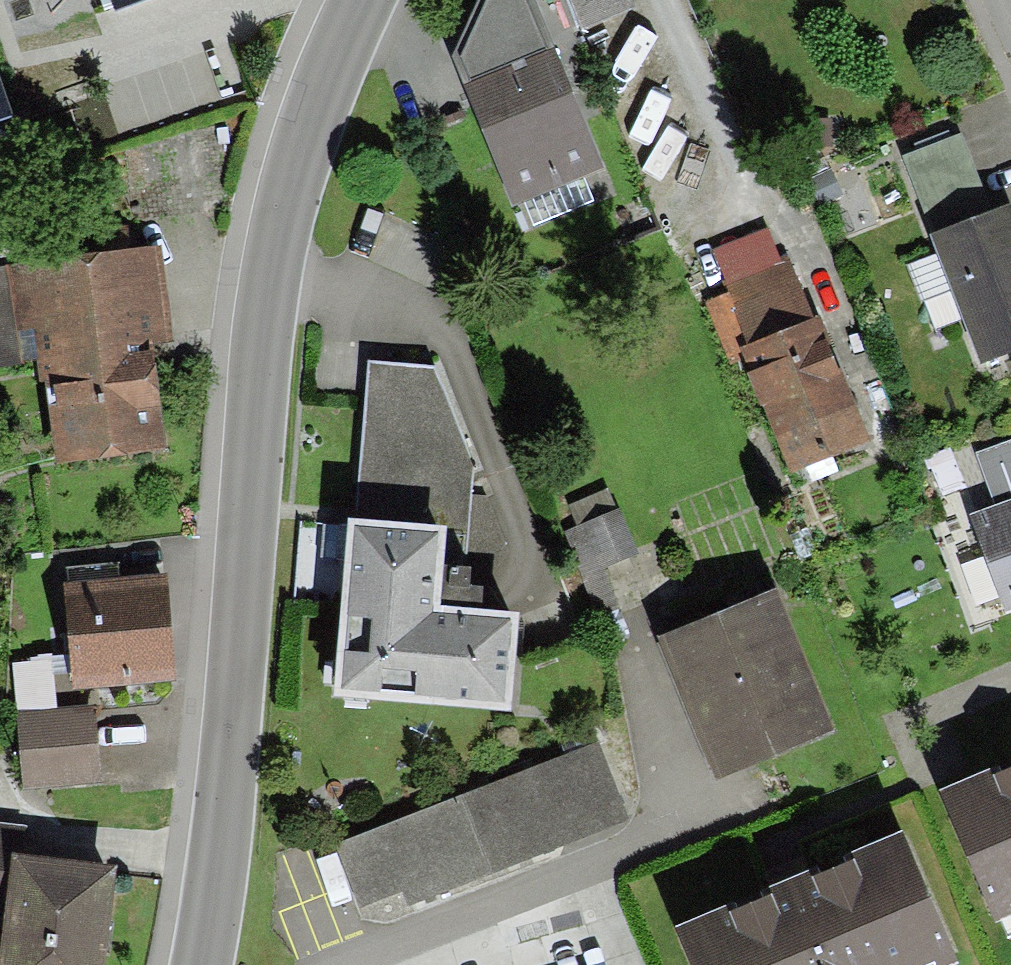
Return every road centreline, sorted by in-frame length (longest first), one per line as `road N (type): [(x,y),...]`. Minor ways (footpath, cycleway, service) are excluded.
road 1 (tertiary): [(204,964),(230,794),(267,270),(298,140),(360,0)]

